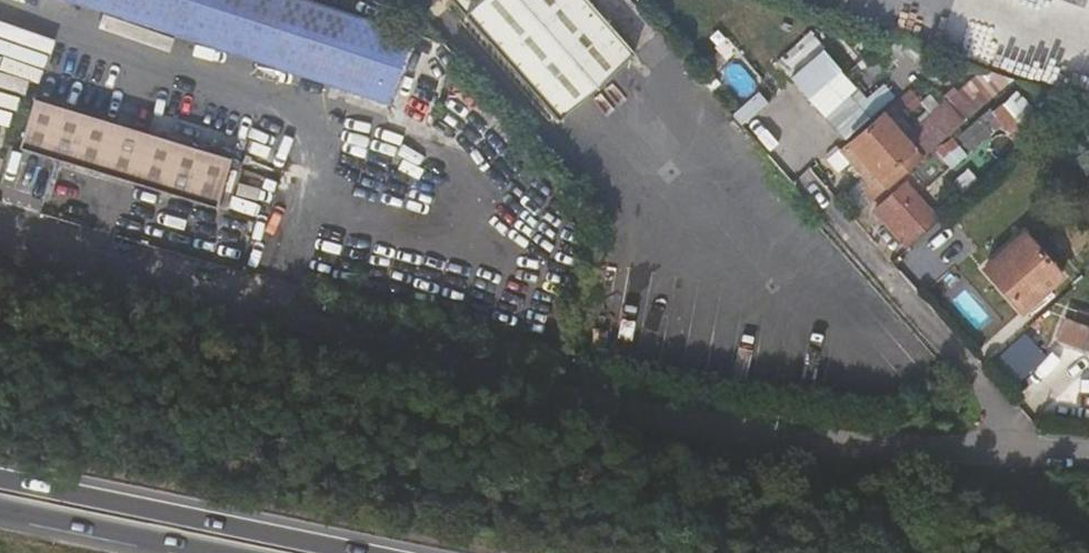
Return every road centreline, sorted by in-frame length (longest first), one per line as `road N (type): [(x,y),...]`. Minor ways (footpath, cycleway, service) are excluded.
road 1 (residential): [(1088,450),(840,444),(675,417),(564,393),(0,232)]
road 2 (motorway): [(322,552),(0,487)]
road 3 (motorway): [(0,505),(233,552)]

